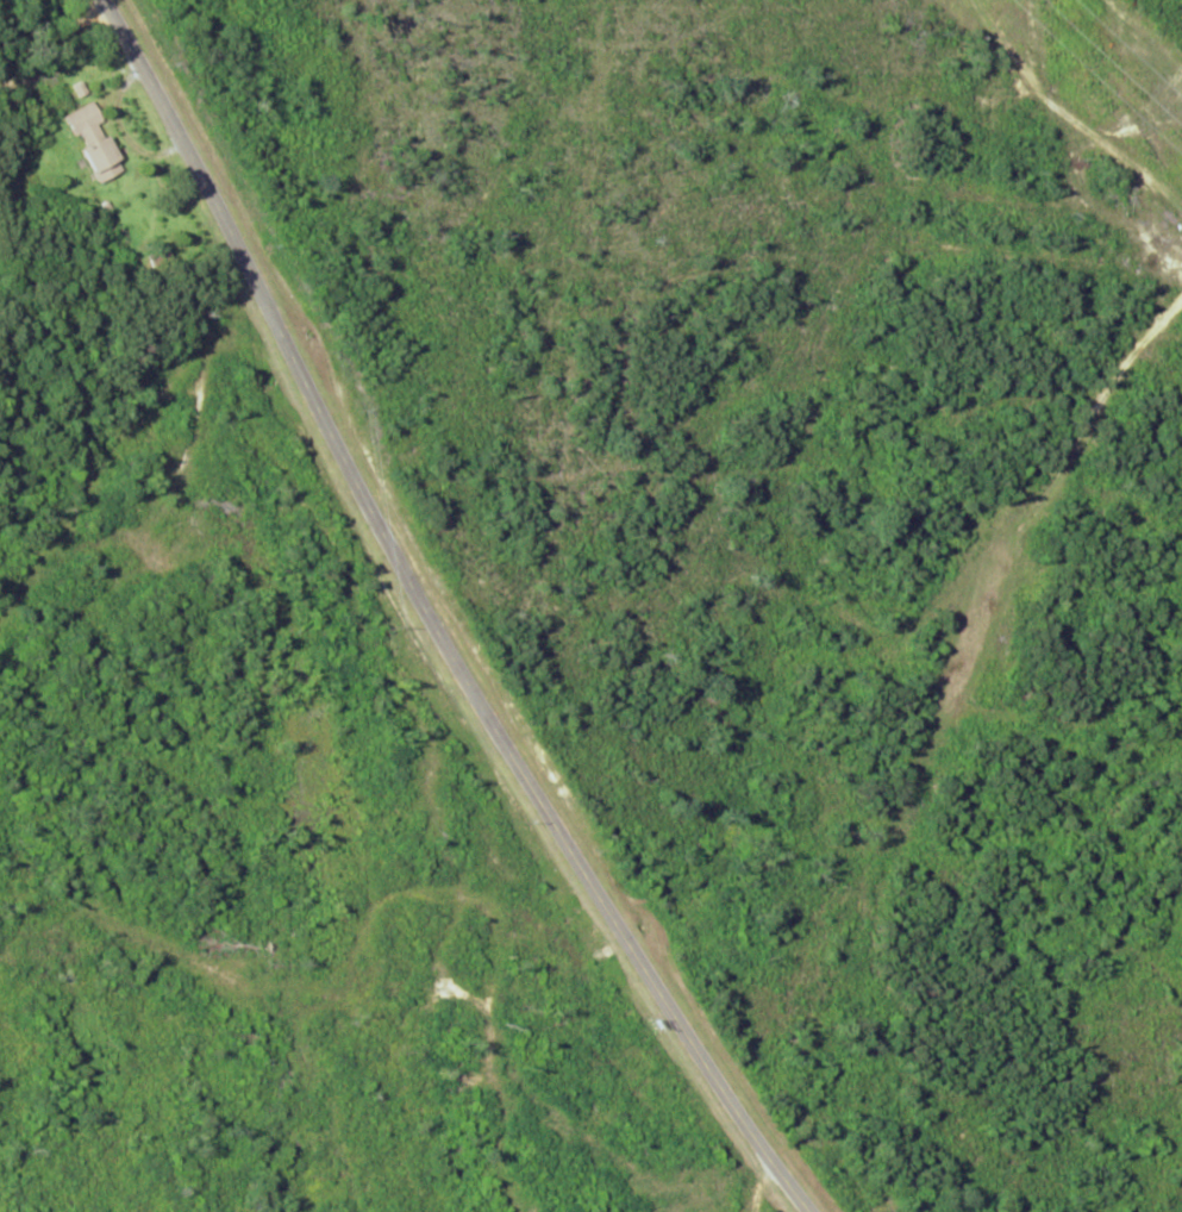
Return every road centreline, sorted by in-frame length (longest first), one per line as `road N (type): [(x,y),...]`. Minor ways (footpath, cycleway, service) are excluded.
road 1 (residential): [(783,1211),(639,1024),(533,864),(60,0)]

